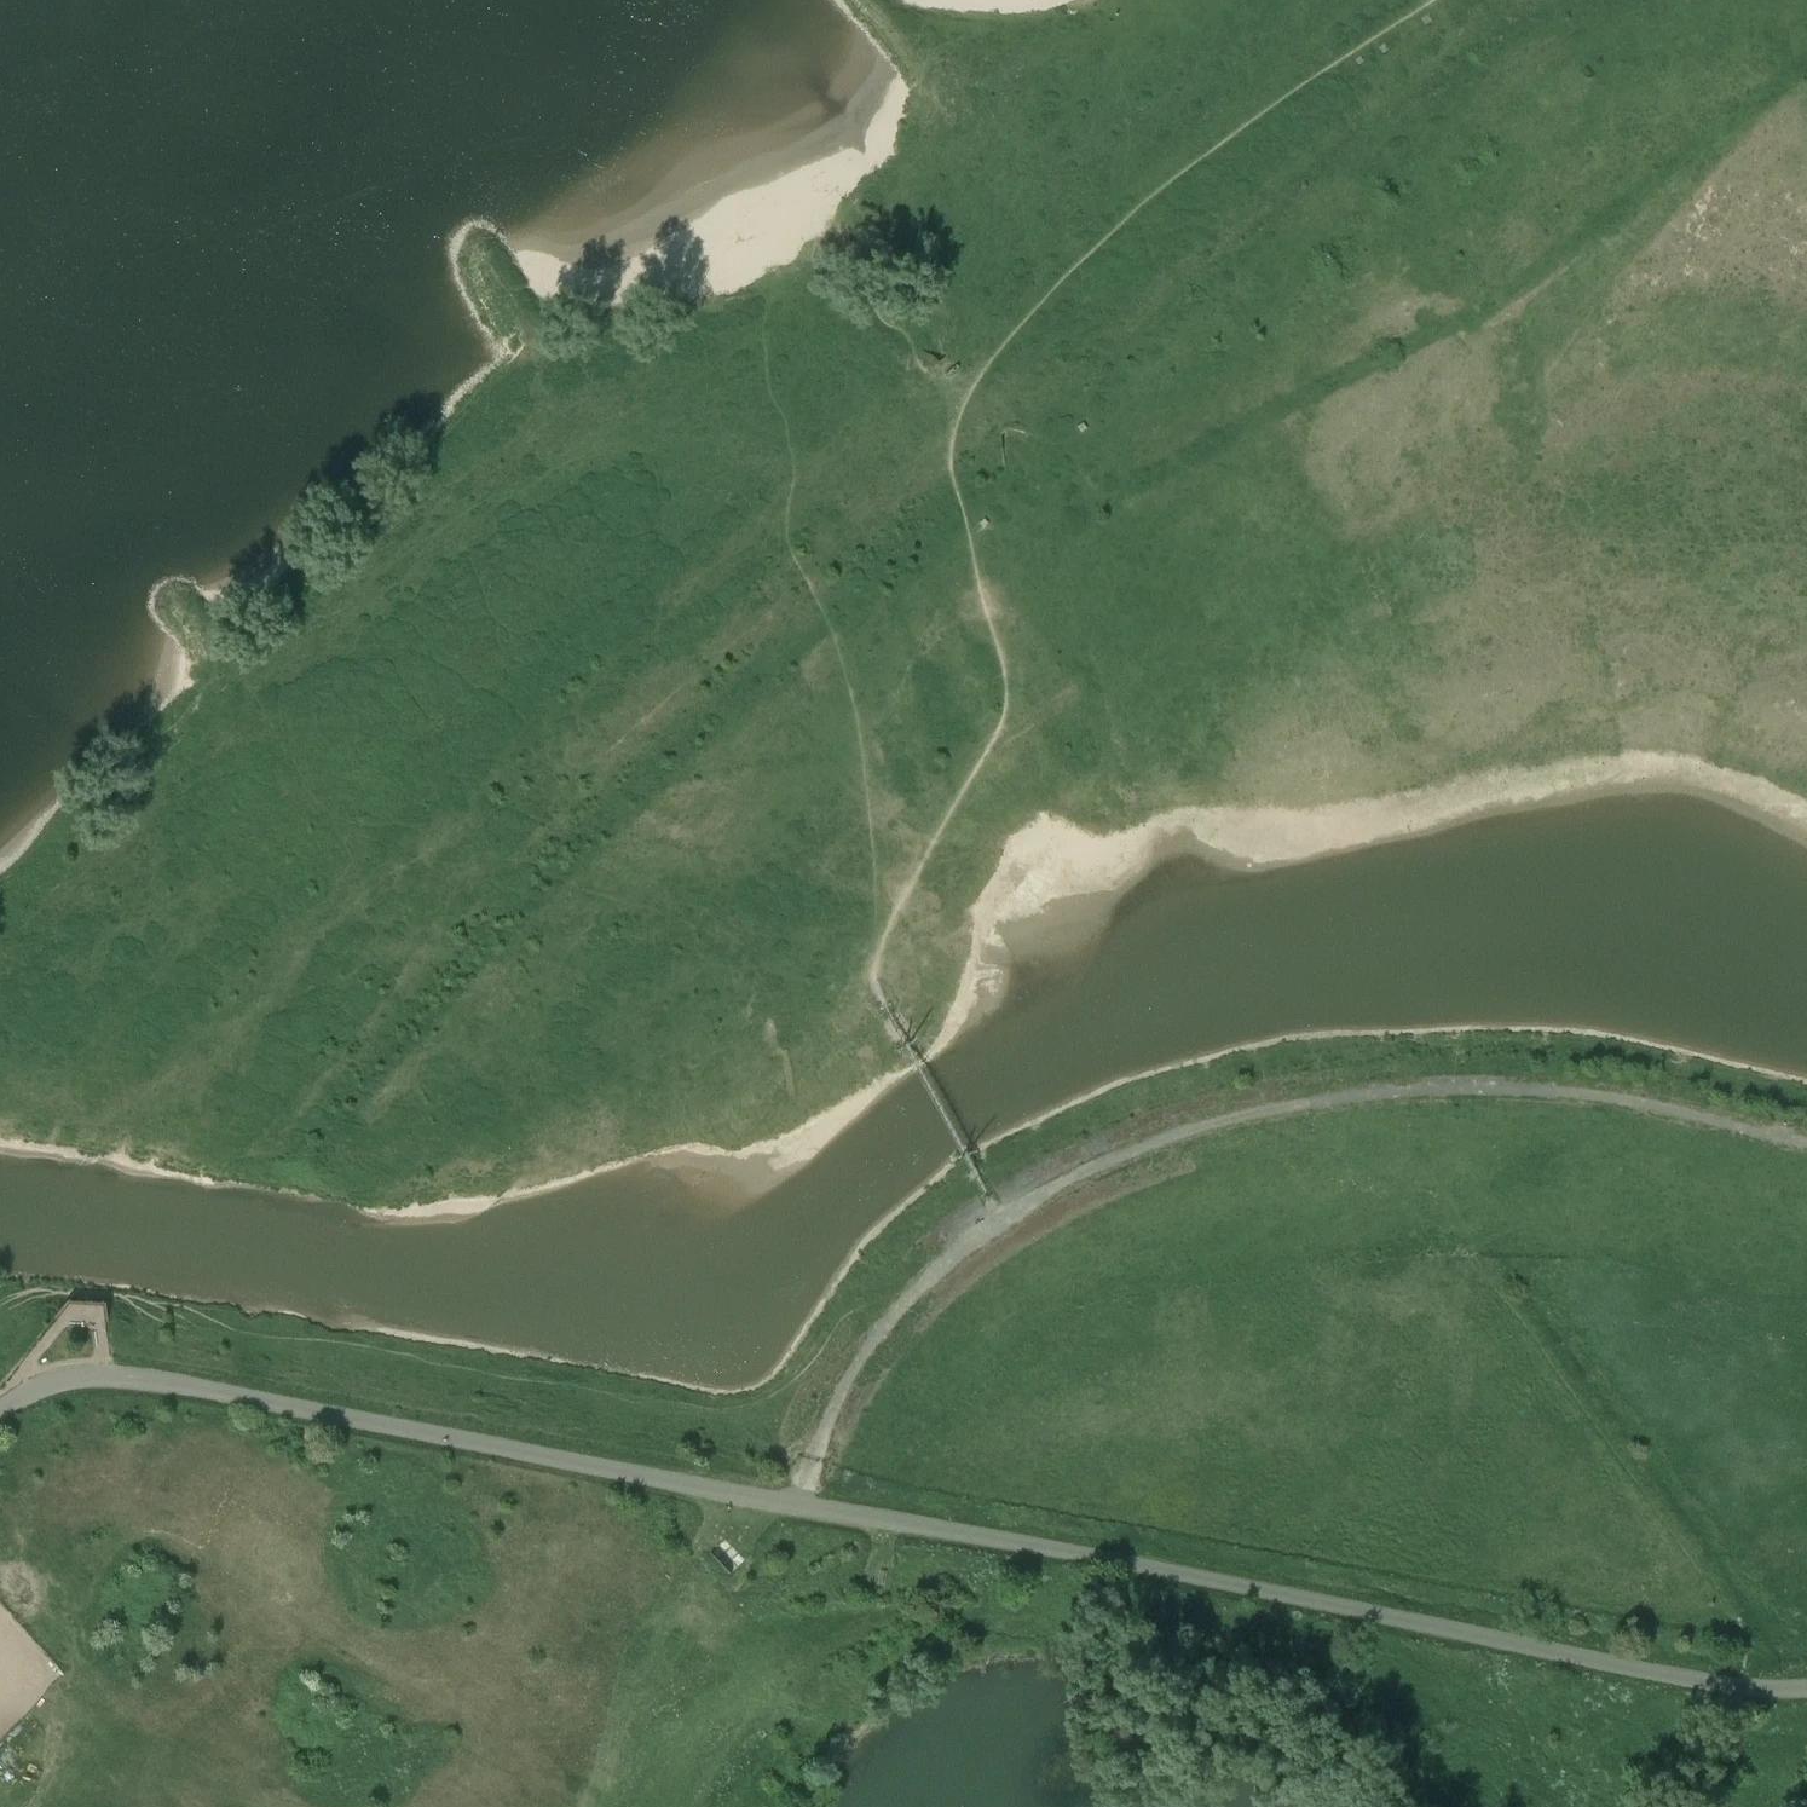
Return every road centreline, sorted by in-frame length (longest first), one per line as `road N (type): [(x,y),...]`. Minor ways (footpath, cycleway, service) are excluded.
road 1 (unclassified): [(796,1505),(831,1413),(872,1340),(949,1258),(1062,1181),(1197,1123),(1436,1086),(1525,1089),(1613,1096),(1806,1142)]
road 2 (unclassified): [(796,1505),(1242,1585),(1706,1682),(1806,1689)]
road 3 (unclassified): [(0,1412),(64,1379),(121,1376),(796,1505)]

